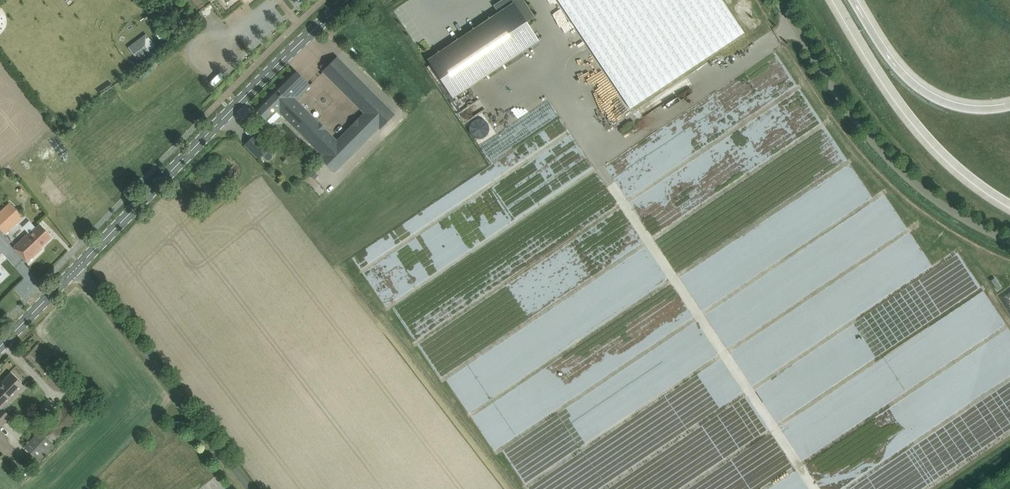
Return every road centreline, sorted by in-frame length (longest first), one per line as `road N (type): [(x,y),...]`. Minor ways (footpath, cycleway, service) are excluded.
road 1 (tertiary): [(82,264),(351,0)]
road 2 (unclassified): [(1009,242),(951,210),(895,166),(851,114),(778,0)]
road 3 (unclassified): [(256,488),(82,264)]
road 4 (motorway): [(835,0),(929,139),(1009,205)]
road 5 (motorway): [(1009,103),(966,105),(927,89),(889,53),(855,0)]

